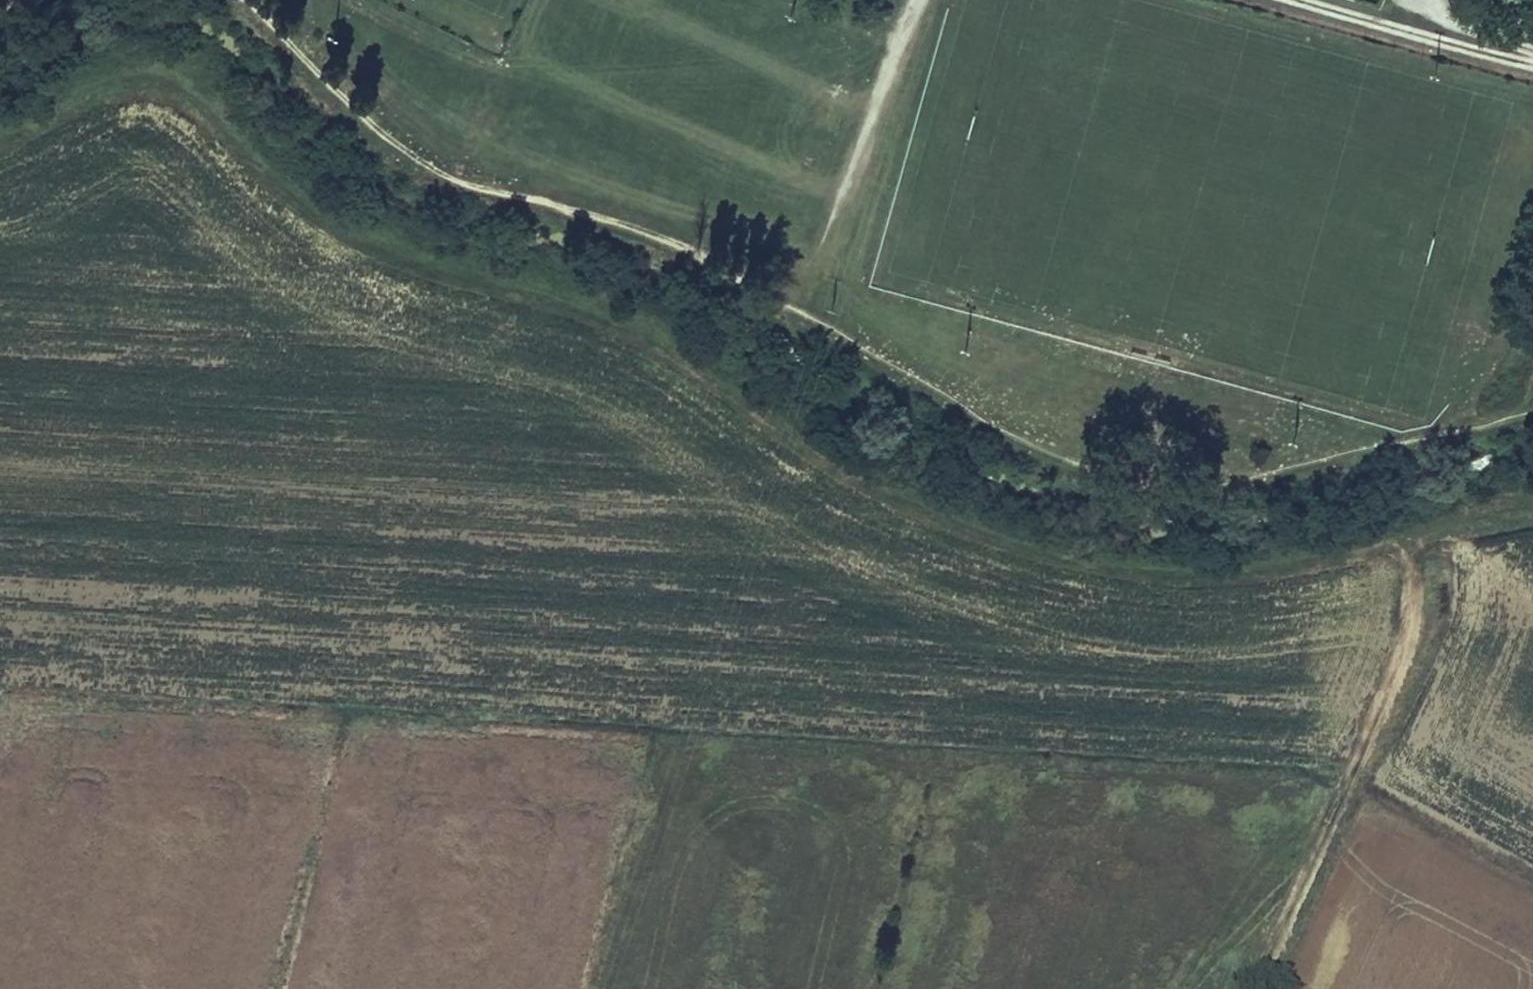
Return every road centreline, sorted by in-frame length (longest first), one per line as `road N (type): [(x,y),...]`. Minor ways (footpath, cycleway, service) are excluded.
road 1 (track): [(1253,988),(1417,620),(1424,564)]

